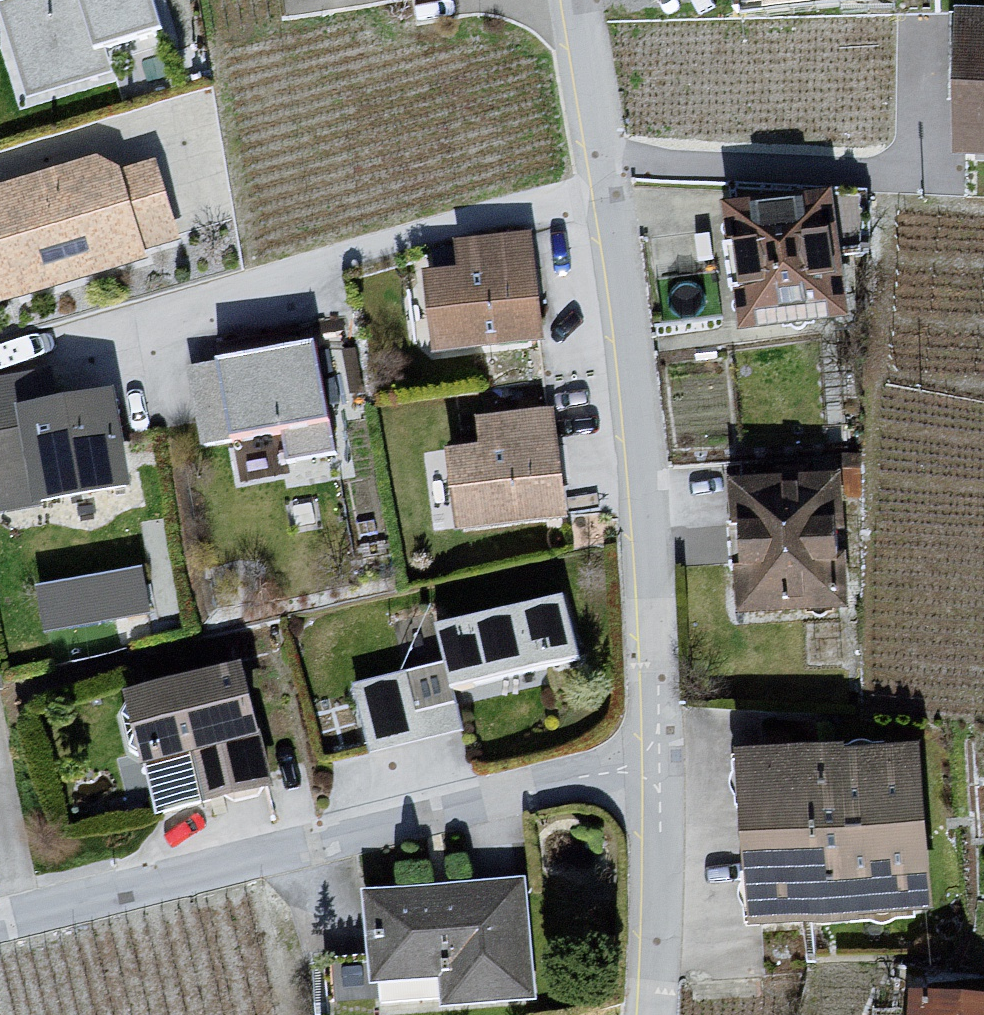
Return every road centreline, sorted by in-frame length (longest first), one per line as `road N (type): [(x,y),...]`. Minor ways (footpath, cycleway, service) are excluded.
road 1 (residential): [(648,763),(639,514),(573,0)]
road 2 (residential): [(0,924),(648,763)]
road 3 (residential): [(651,1014),(648,763)]

